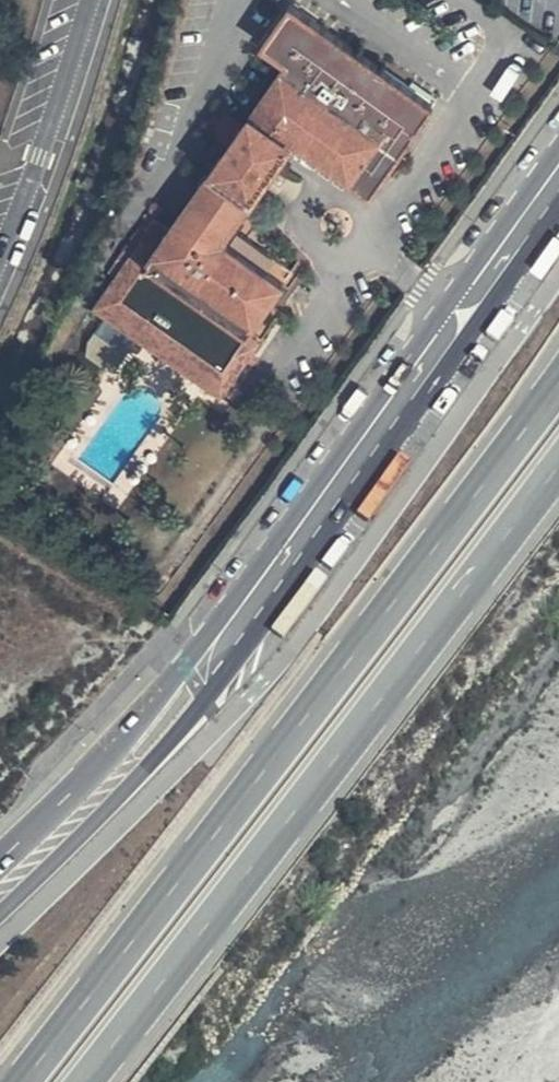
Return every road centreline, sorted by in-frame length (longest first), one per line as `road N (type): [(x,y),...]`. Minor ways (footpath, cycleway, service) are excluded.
road 1 (trunk): [(558,382),(23,1081)]
road 2 (trunk): [(84,1081),(558,467)]
road 3 (tertiary): [(283,557),(558,181)]
road 4 (tertiary): [(0,914),(208,699),(283,557)]
road 5 (tertiary): [(283,557),(130,731),(0,860)]
road 6 (unclassified): [(0,236),(82,0)]

